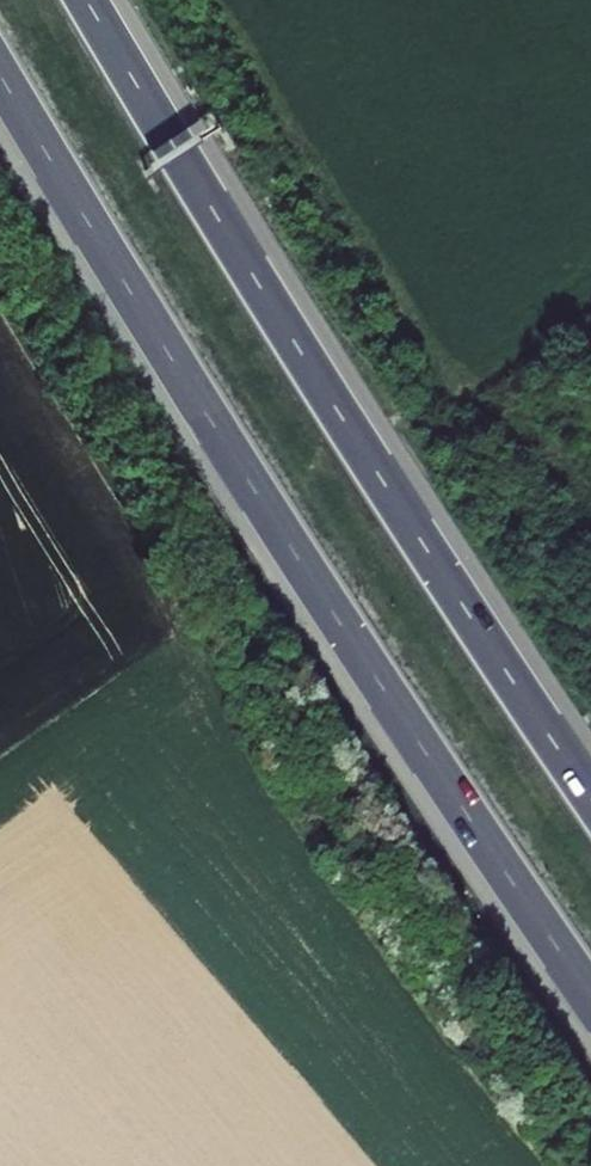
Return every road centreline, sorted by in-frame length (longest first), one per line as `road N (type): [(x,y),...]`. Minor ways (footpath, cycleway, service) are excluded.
road 1 (motorway): [(0,80),(286,546),(590,1003)]
road 2 (motorway): [(590,804),(340,421),(84,0)]

